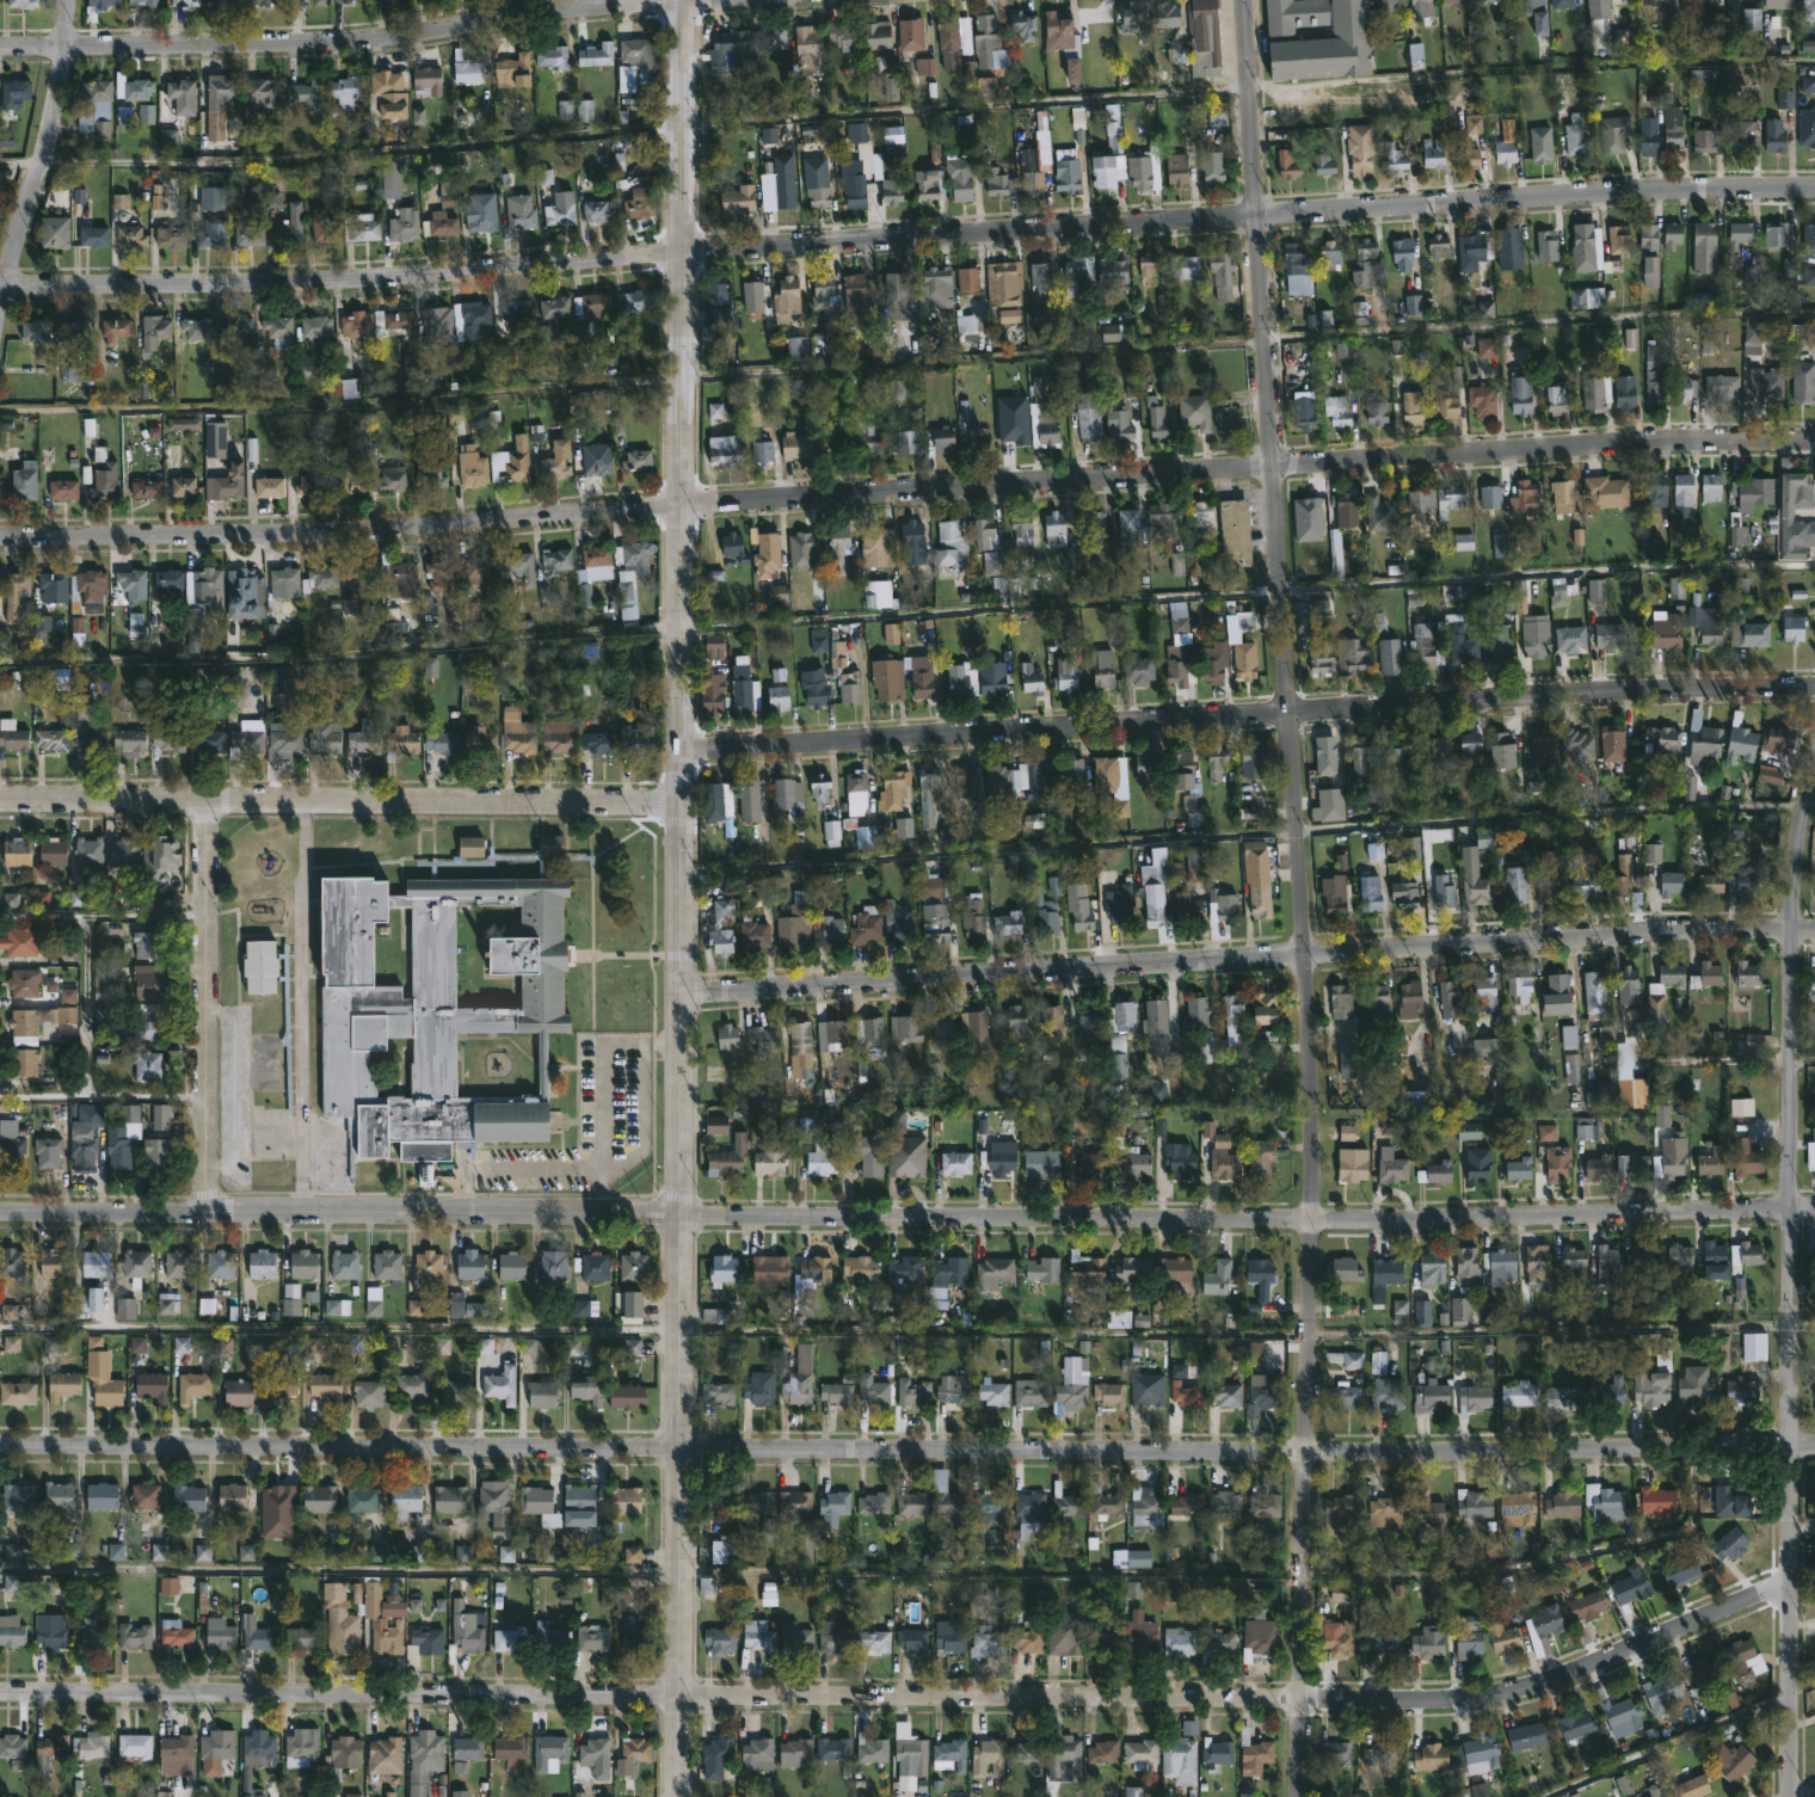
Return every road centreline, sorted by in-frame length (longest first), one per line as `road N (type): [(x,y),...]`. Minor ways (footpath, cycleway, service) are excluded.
road 1 (residential): [(1794,1580),(1565,1684),(1513,1701),(1421,1707),(1218,1712),(0,1691)]
road 2 (residential): [(1814,188),(1573,192),(1174,217),(410,284),(0,287)]
road 3 (residential): [(1814,438),(1681,438),(770,494),(281,535),(0,538)]
road 4 (residential): [(1814,1207),(1313,1220),(0,1211)]
road 5 (residential): [(1814,1446),(1399,1453),(0,1448)]
road 6 (residential): [(1244,0),(1313,1078),(1308,1567),(1296,1796)]
road 7 (tertiary): [(683,0),(680,1796)]
road 8 (residential): [(1814,929),(1562,934),(677,992)]
road 9 (residential): [(1814,684),(1108,719),(681,752)]
road 10 (residential): [(1814,773),(1791,879),(1790,1796)]
road 11 (residential): [(683,0),(424,38),(0,47)]
road 12 (residential): [(677,804),(0,795)]
road 13 (residential): [(207,800),(204,1211)]
road 14 (residential): [(65,0),(48,135),(0,303)]

